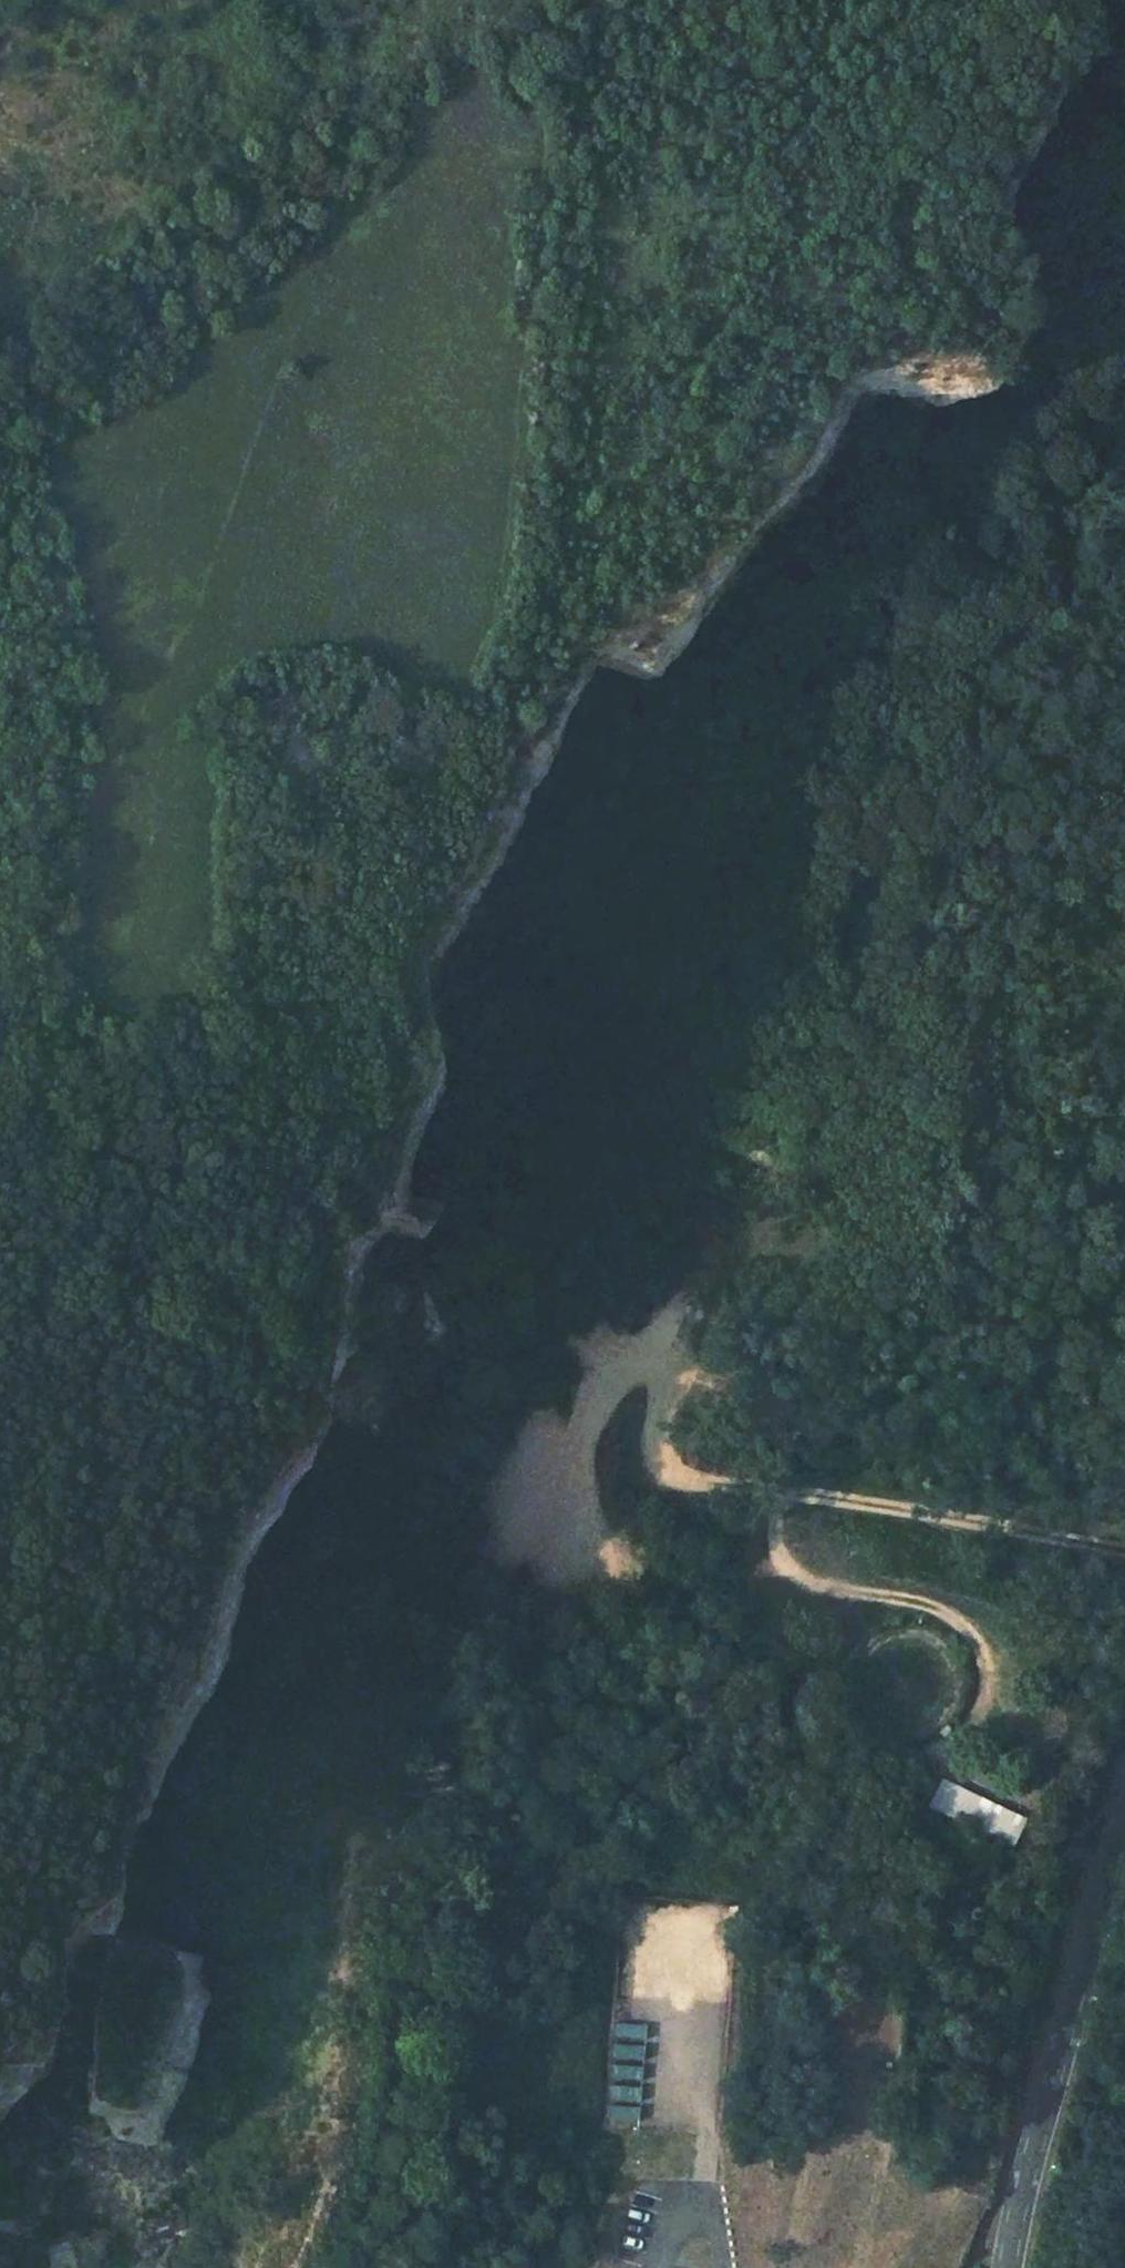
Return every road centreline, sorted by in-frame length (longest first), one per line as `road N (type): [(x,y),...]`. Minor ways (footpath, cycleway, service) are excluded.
road 1 (track): [(894,2267),(980,2182),(1112,1729),(1101,1665)]
road 2 (unclassified): [(1124,1803),(1006,2267)]
road 3 (track): [(783,2267),(797,2192),(833,2103),(864,2116),(878,2134),(850,2267)]

